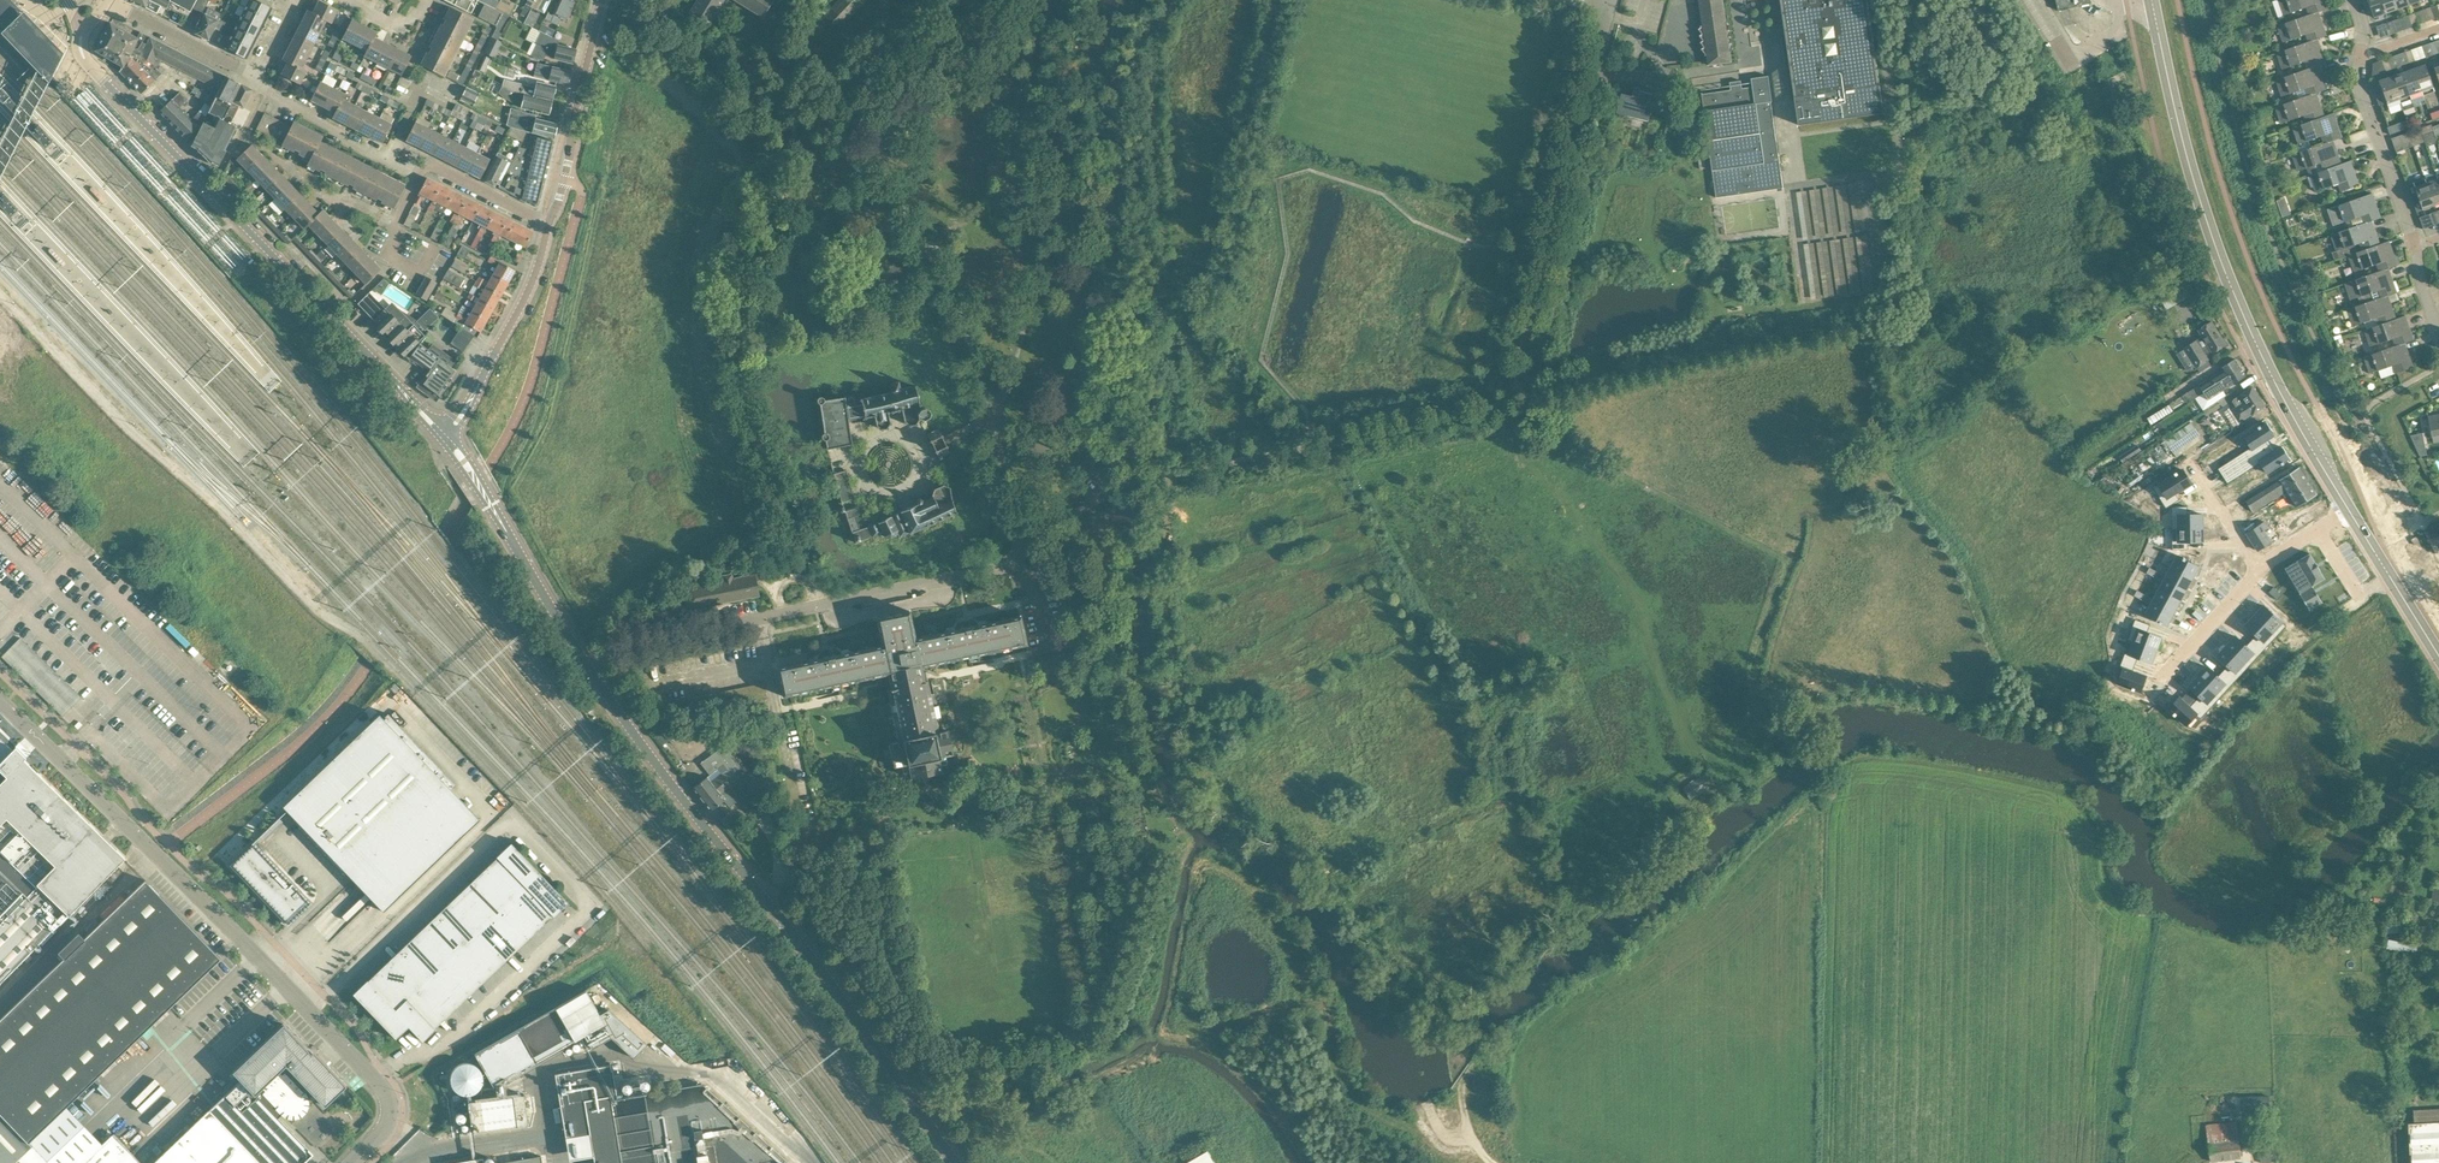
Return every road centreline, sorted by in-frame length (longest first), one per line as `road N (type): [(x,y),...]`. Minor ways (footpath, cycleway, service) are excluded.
road 1 (residential): [(1115,486),(1478,412),(1504,398),(1608,8)]
road 2 (tertiary): [(957,1162),(581,654)]
road 3 (tertiary): [(353,1162),(389,1121),(379,1083),(0,704)]
road 4 (tertiary): [(449,439),(87,65),(82,34)]
road 5 (secondary): [(2304,429),(2221,263),(2186,152),(2153,0)]
road 6 (residential): [(581,654),(1003,568),(1025,556)]
road 7 (residential): [(1025,556),(993,425),(1115,486)]
road 8 (tertiary): [(581,654),(449,439)]
road 9 (residential): [(449,439),(530,286),(549,224)]
road 10 (residential): [(549,224),(602,0)]
road 11 (residential): [(2414,247),(2362,95),(2361,56)]
road 12 (residential): [(418,177),(255,78)]
road 13 (residential): [(2119,151),(2031,0)]
road 14 (residential): [(255,78),(108,0)]
road 15 (residential): [(549,224),(437,166),(418,177)]
road 16 (residential): [(2163,682),(2258,569)]
road 17 (residential): [(418,177),(389,255),(419,272),(433,247)]
road 18 (residential): [(2258,569),(2189,459)]

